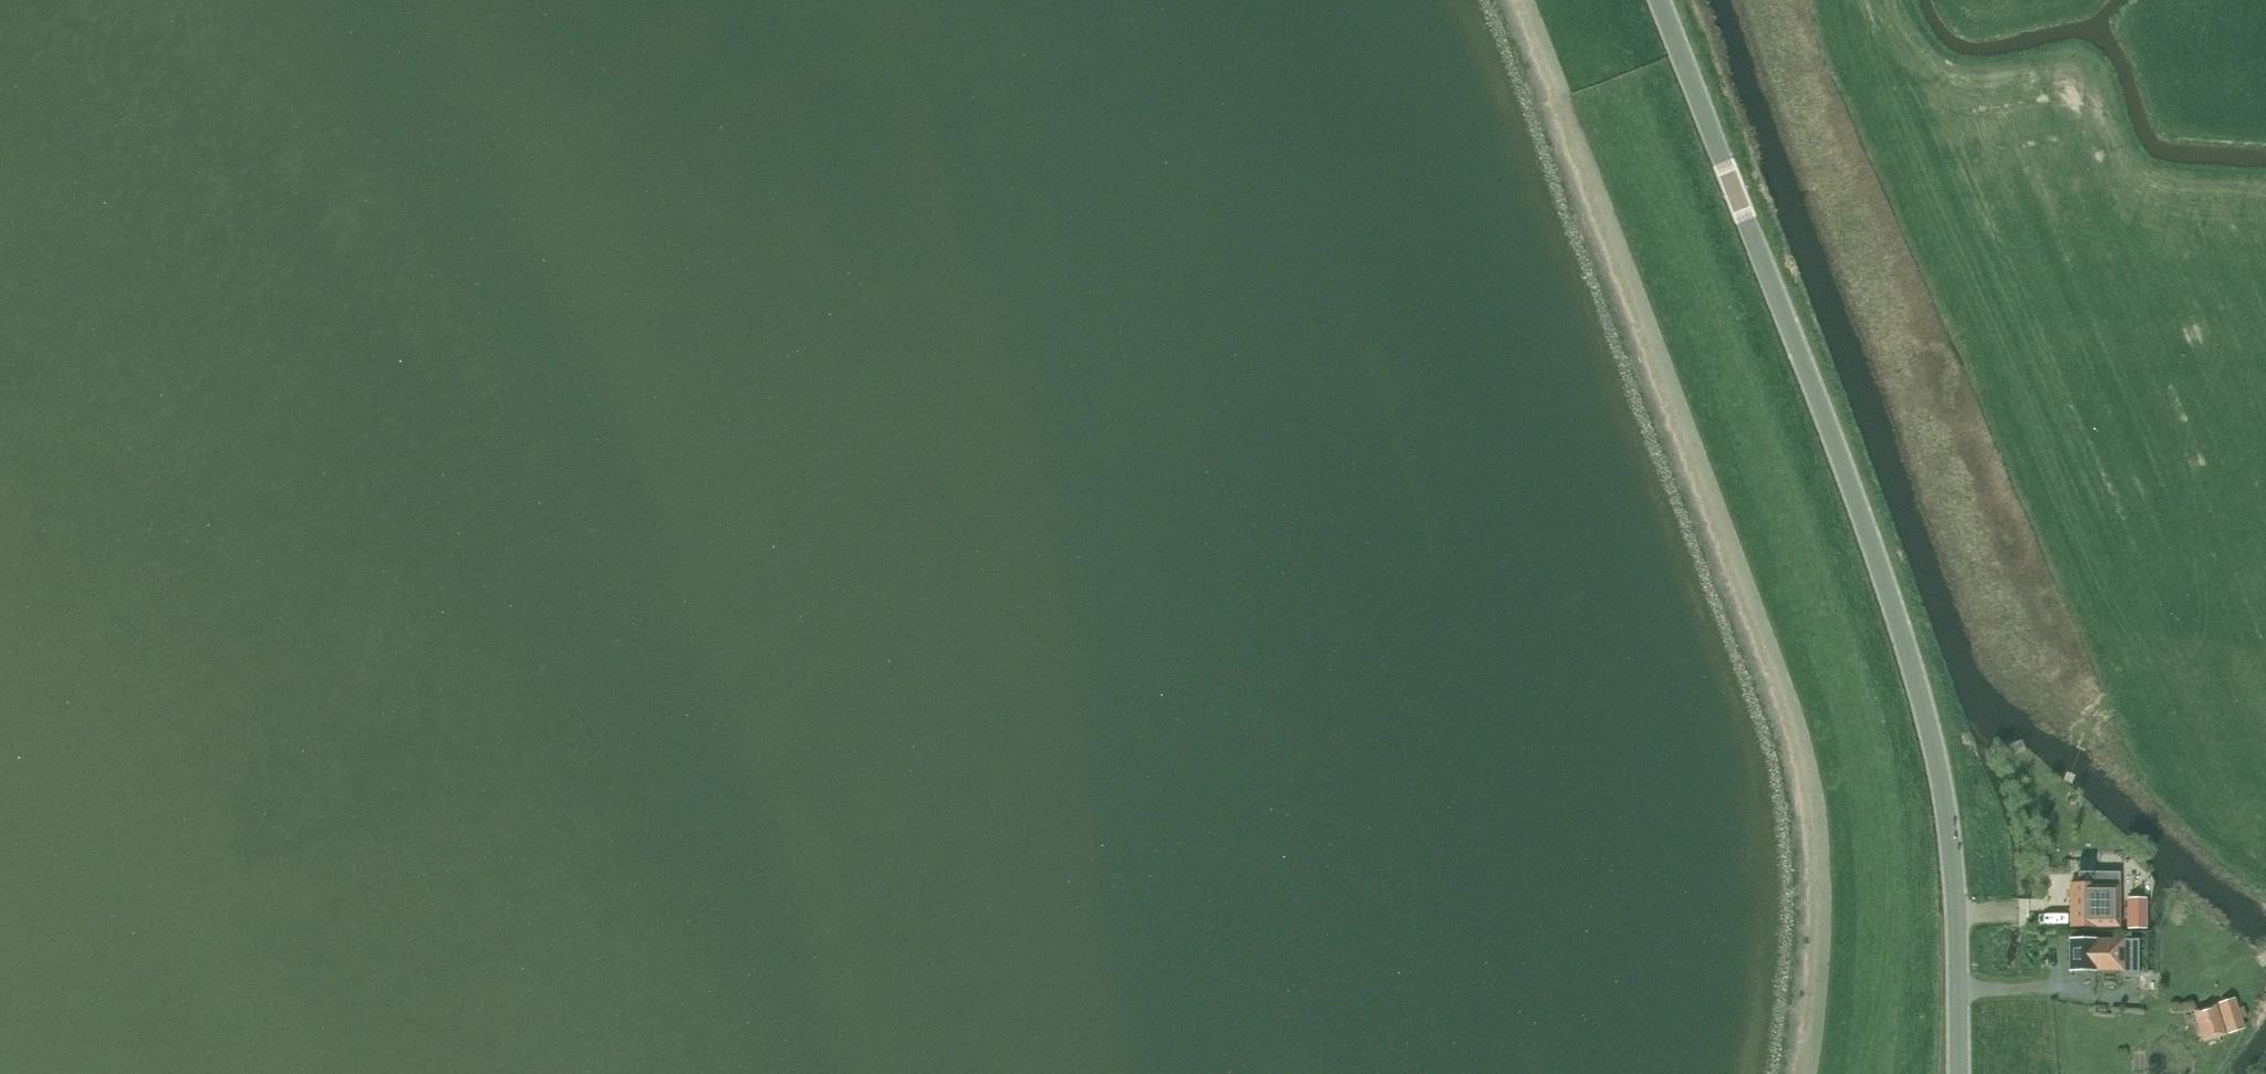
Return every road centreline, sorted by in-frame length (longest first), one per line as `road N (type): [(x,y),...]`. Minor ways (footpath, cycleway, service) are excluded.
road 1 (tertiary): [(1961,1073),(1948,814),(1922,701),(1659,0)]

